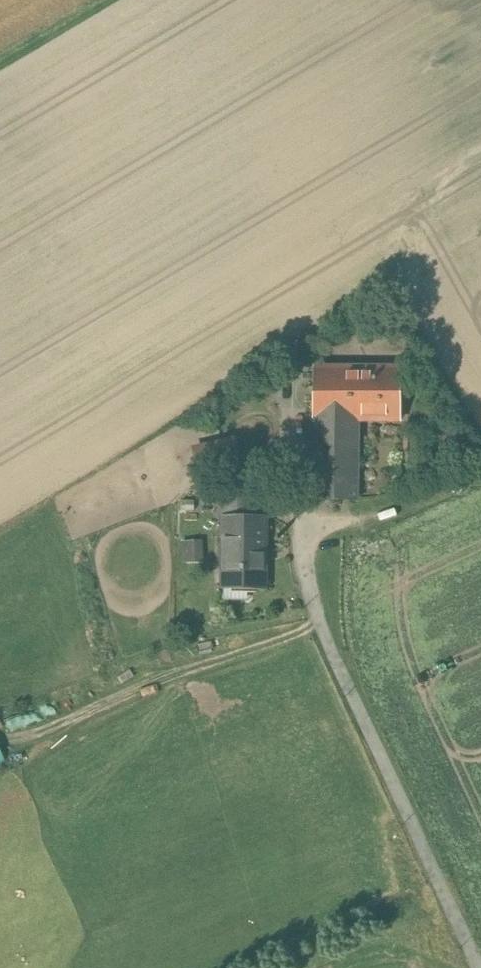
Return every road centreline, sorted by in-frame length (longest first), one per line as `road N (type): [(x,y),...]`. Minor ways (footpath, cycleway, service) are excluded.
road 1 (track): [(0,70),(122,0)]

